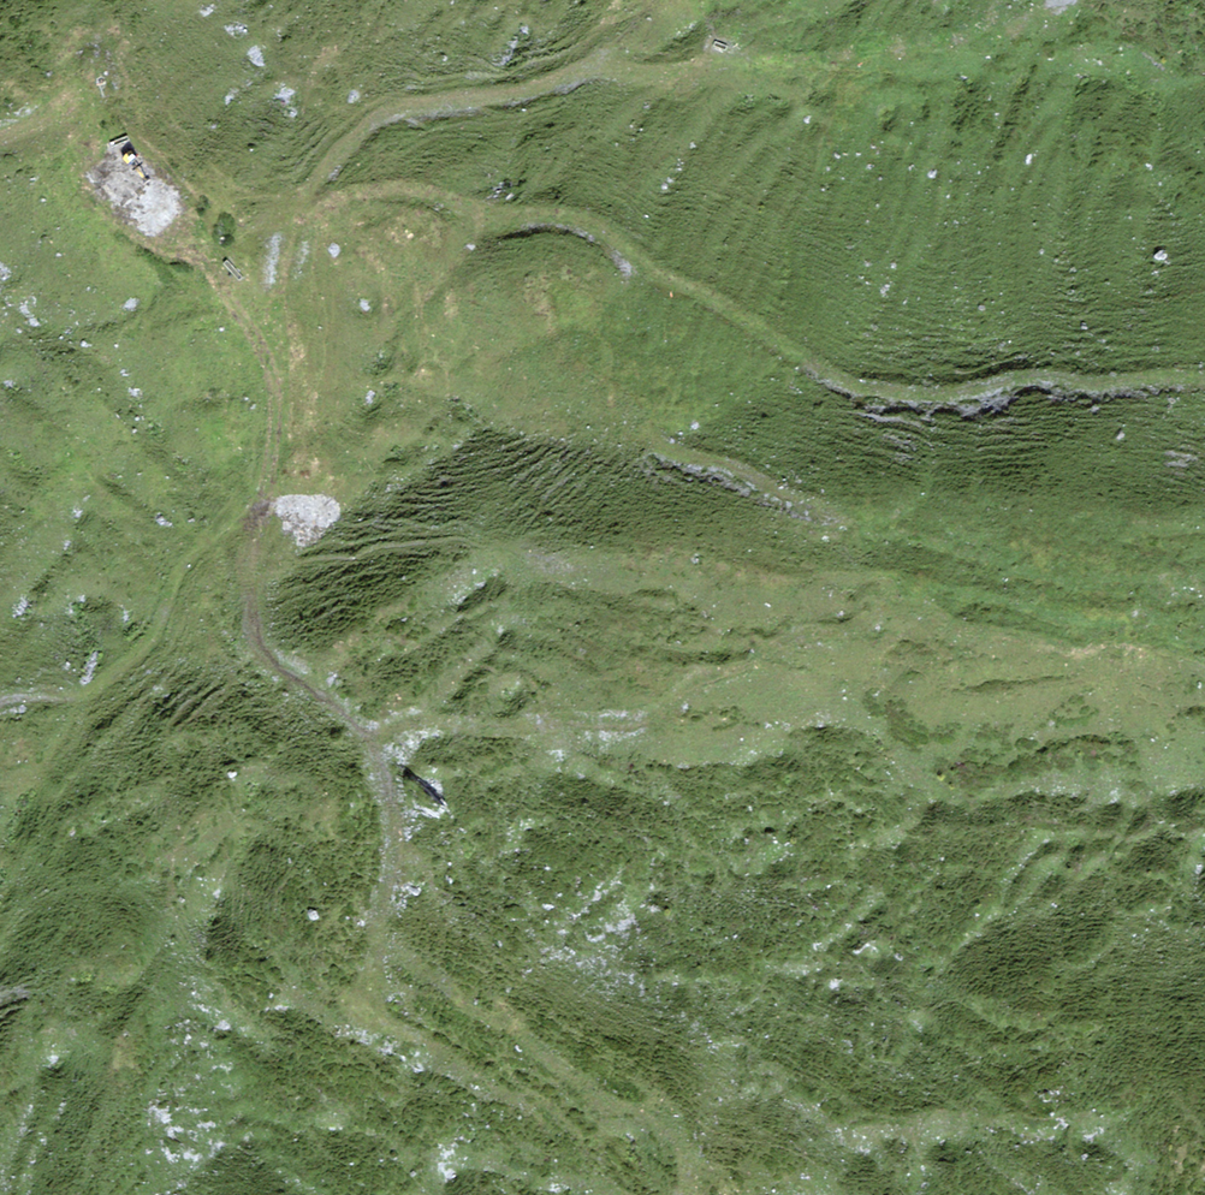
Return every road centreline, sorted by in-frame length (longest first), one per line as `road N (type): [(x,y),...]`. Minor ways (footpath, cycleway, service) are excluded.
road 1 (track): [(298,220),(361,193),(407,191),(497,218),(576,218),(608,230),(660,276),(723,304),(862,388),(970,396),(1051,379),(1101,387),(1204,381)]
road 2 (track): [(369,741),(418,721),(504,729),(542,716),(647,719),(699,677),(755,661),(805,635),(851,634),(890,609),(919,606),(1000,636),(1096,647),(1126,637),(1178,580),(1204,584)]
road 3 (track): [(298,220),(311,186),(343,147),(377,117),(411,108),(522,94),(594,72),(810,65),(984,44)]
road 4 (track): [(0,700),(86,696),(112,678),(151,644),(171,581),(257,510),(306,285),(298,220)]
road 5 (track): [(257,510),(251,613),(258,646),(362,730),(388,796),(393,866),(365,1000),(370,1018),(387,1027)]
road 6 (track): [(633,253),(623,380),(631,412),(669,454),(851,512)]

